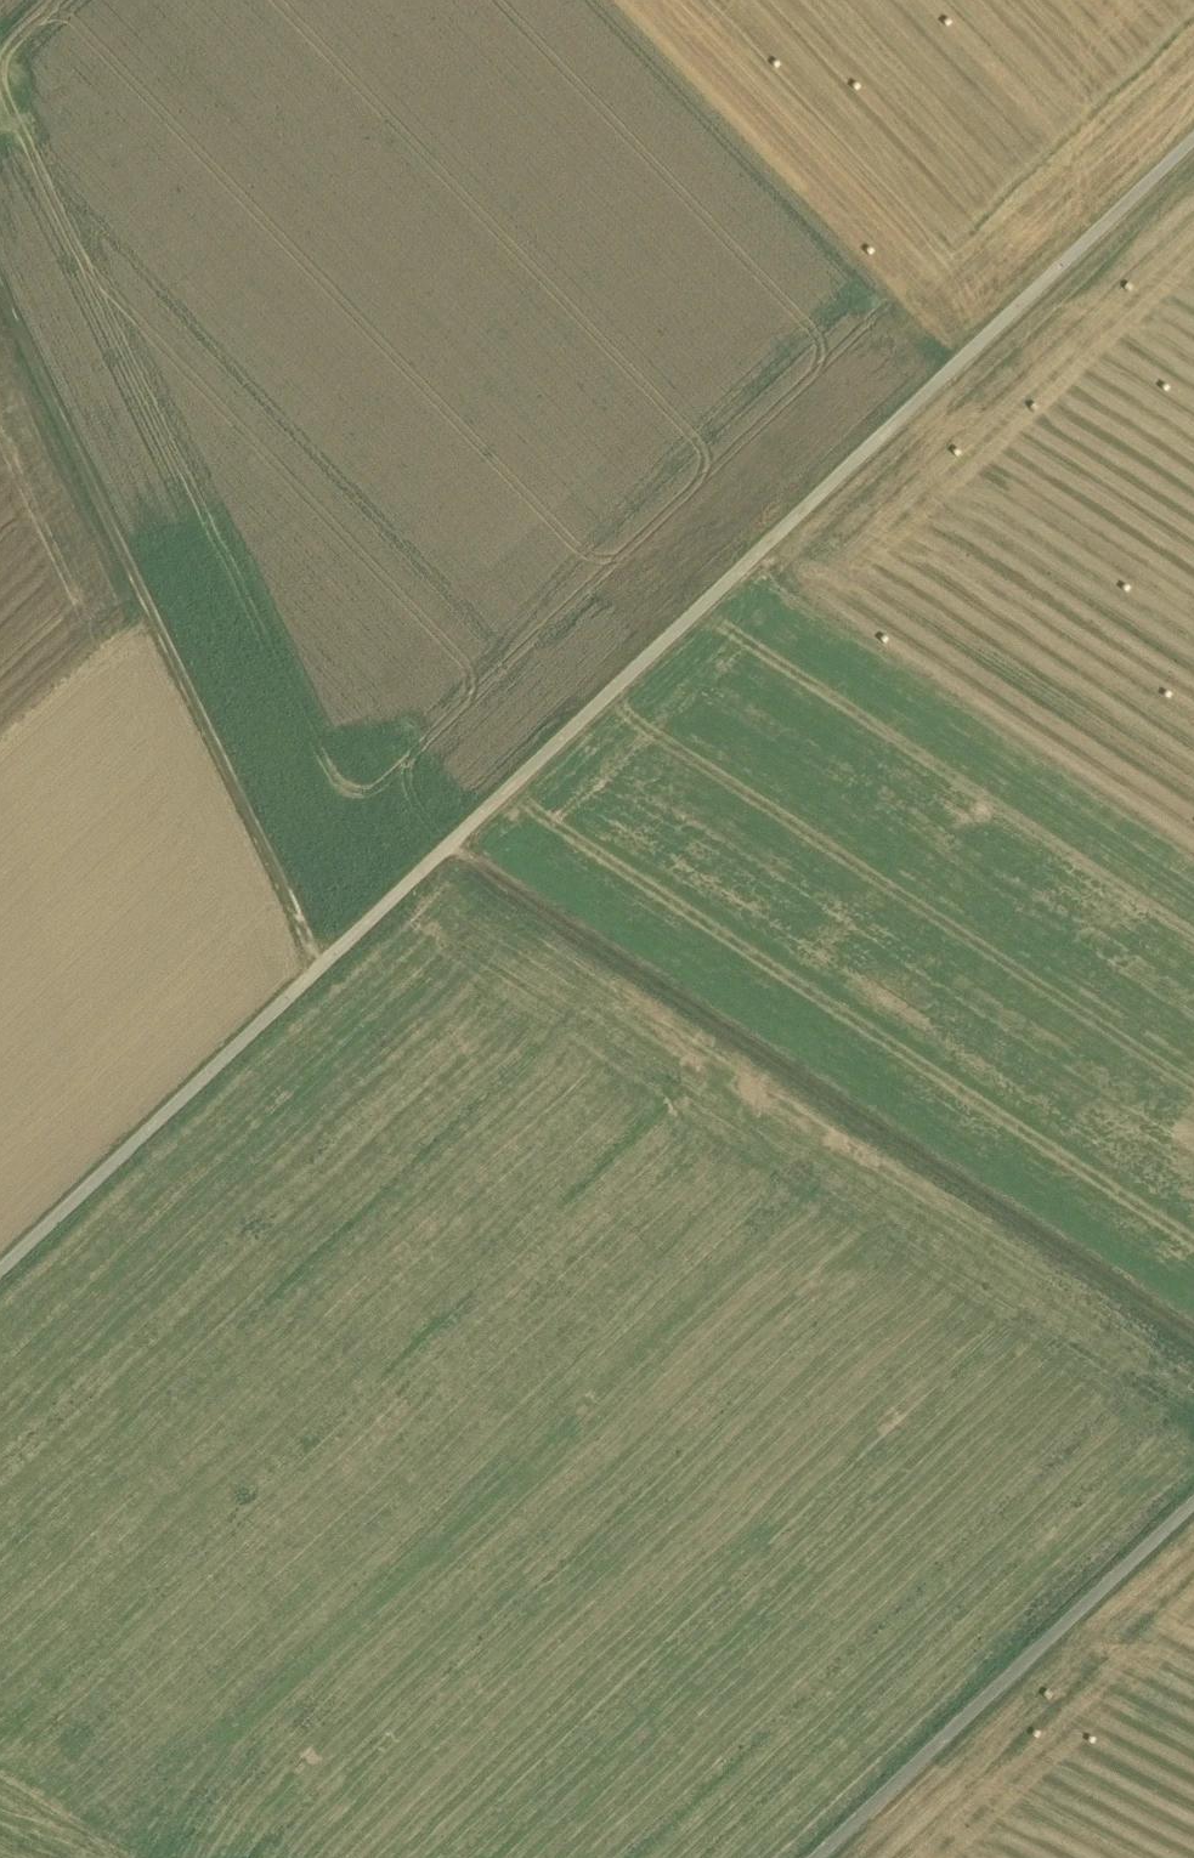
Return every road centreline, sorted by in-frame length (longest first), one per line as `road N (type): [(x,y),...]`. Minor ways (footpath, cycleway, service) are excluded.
road 1 (track): [(0,1273),(1193,146)]
road 2 (track): [(458,841),(1193,1333)]
road 3 (track): [(0,287),(331,964)]
road 4 (track): [(1193,1502),(817,1857)]

